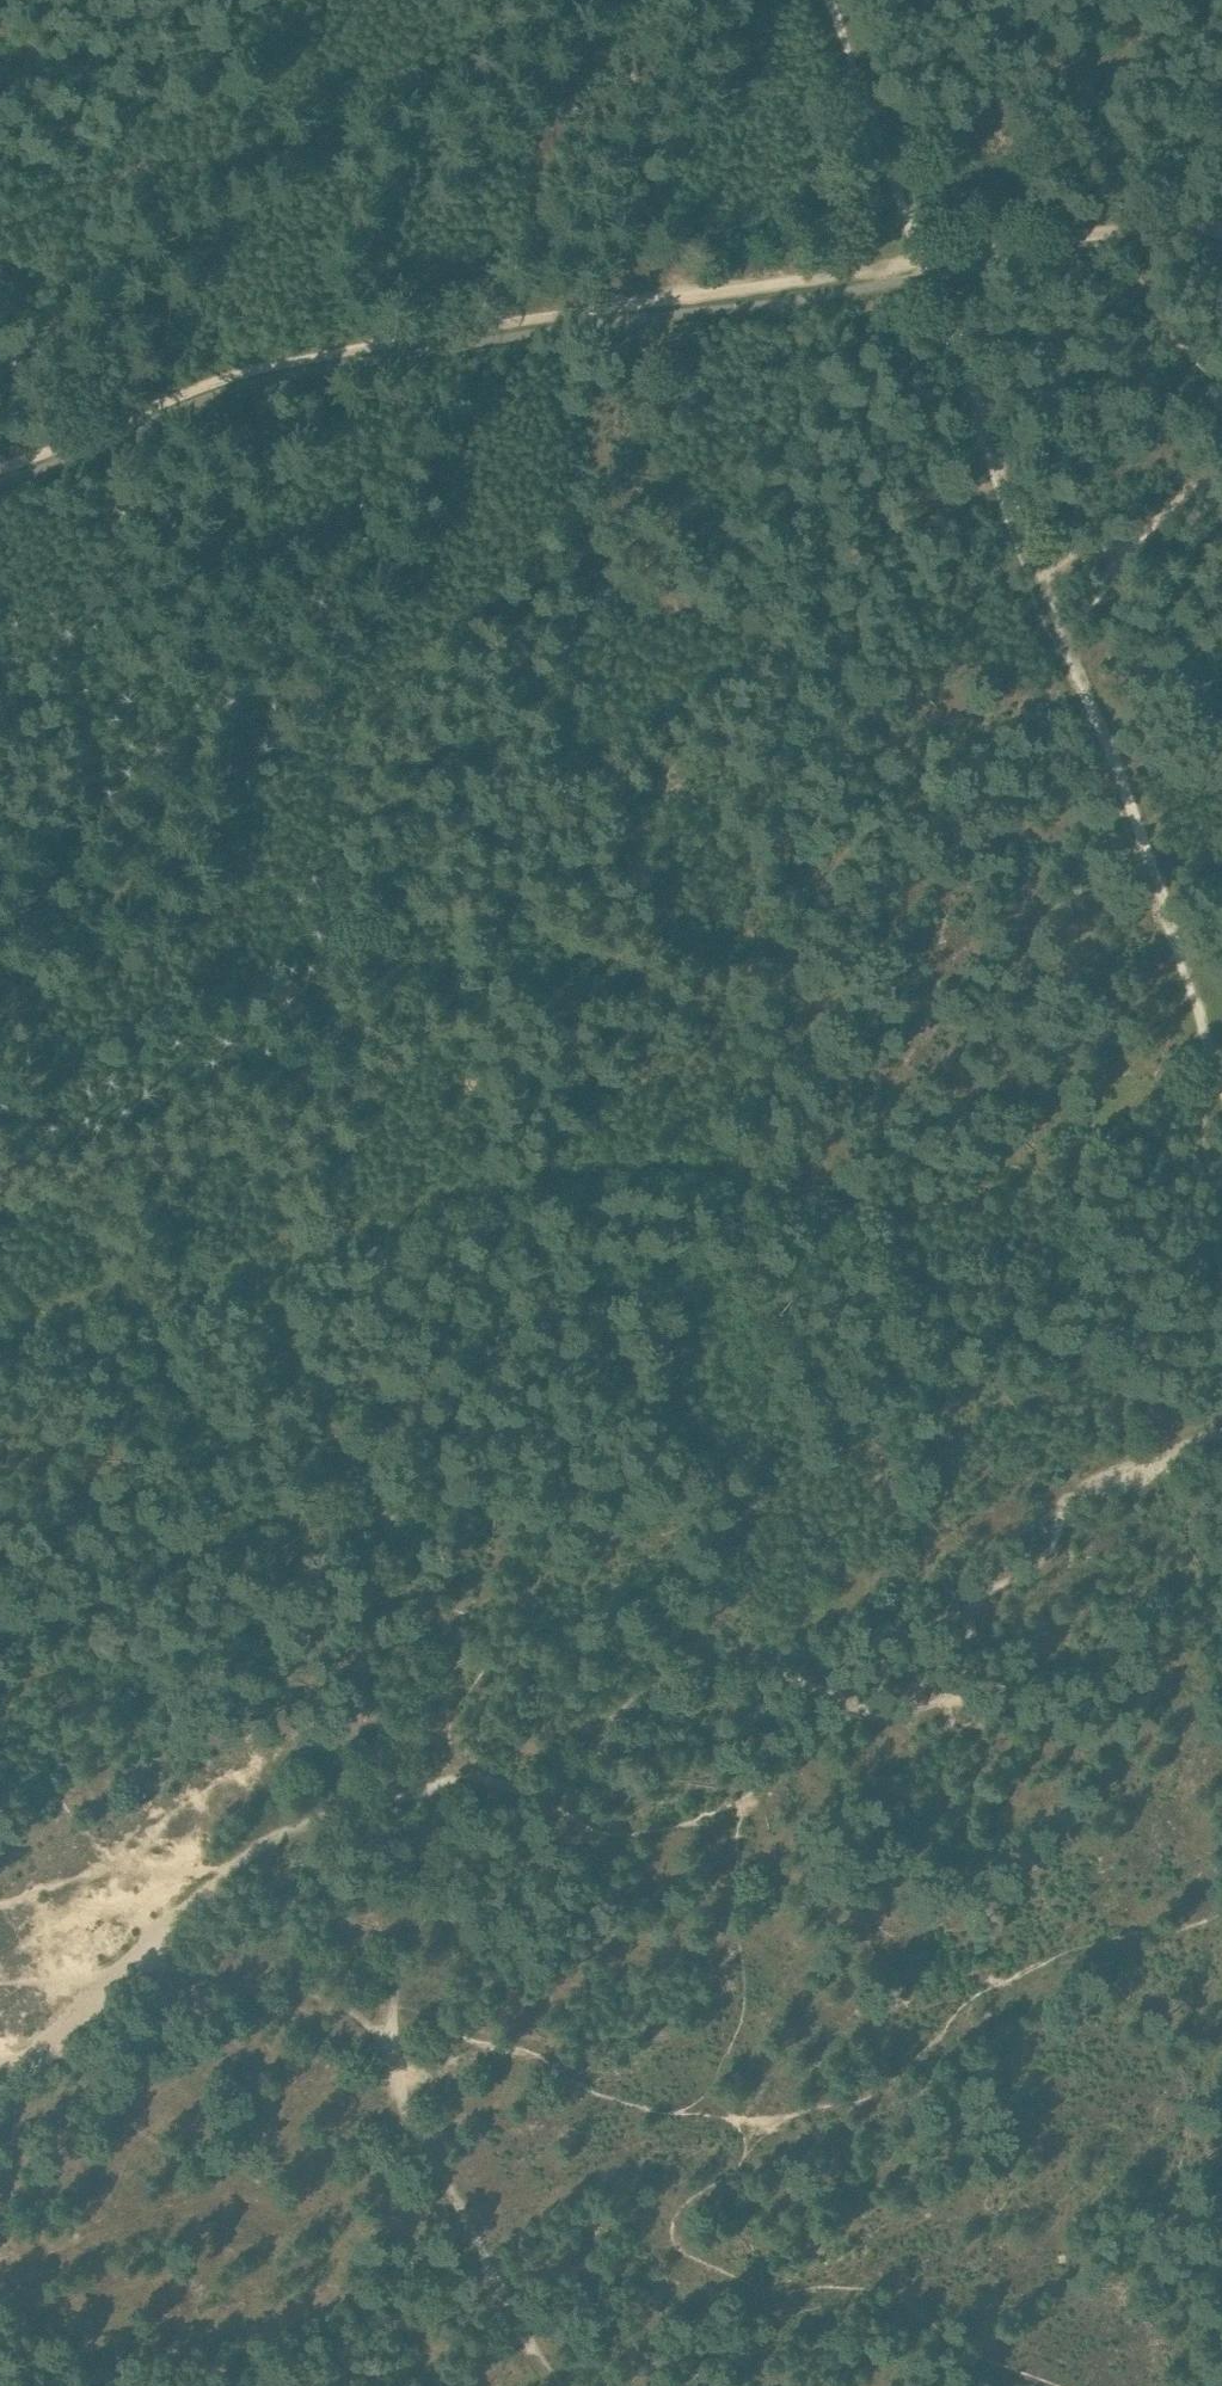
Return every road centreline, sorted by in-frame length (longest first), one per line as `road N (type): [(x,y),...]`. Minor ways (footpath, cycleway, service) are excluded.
road 1 (track): [(0,462),(210,347),(916,238),(1221,210)]
road 2 (track): [(1221,1064),(834,0)]

